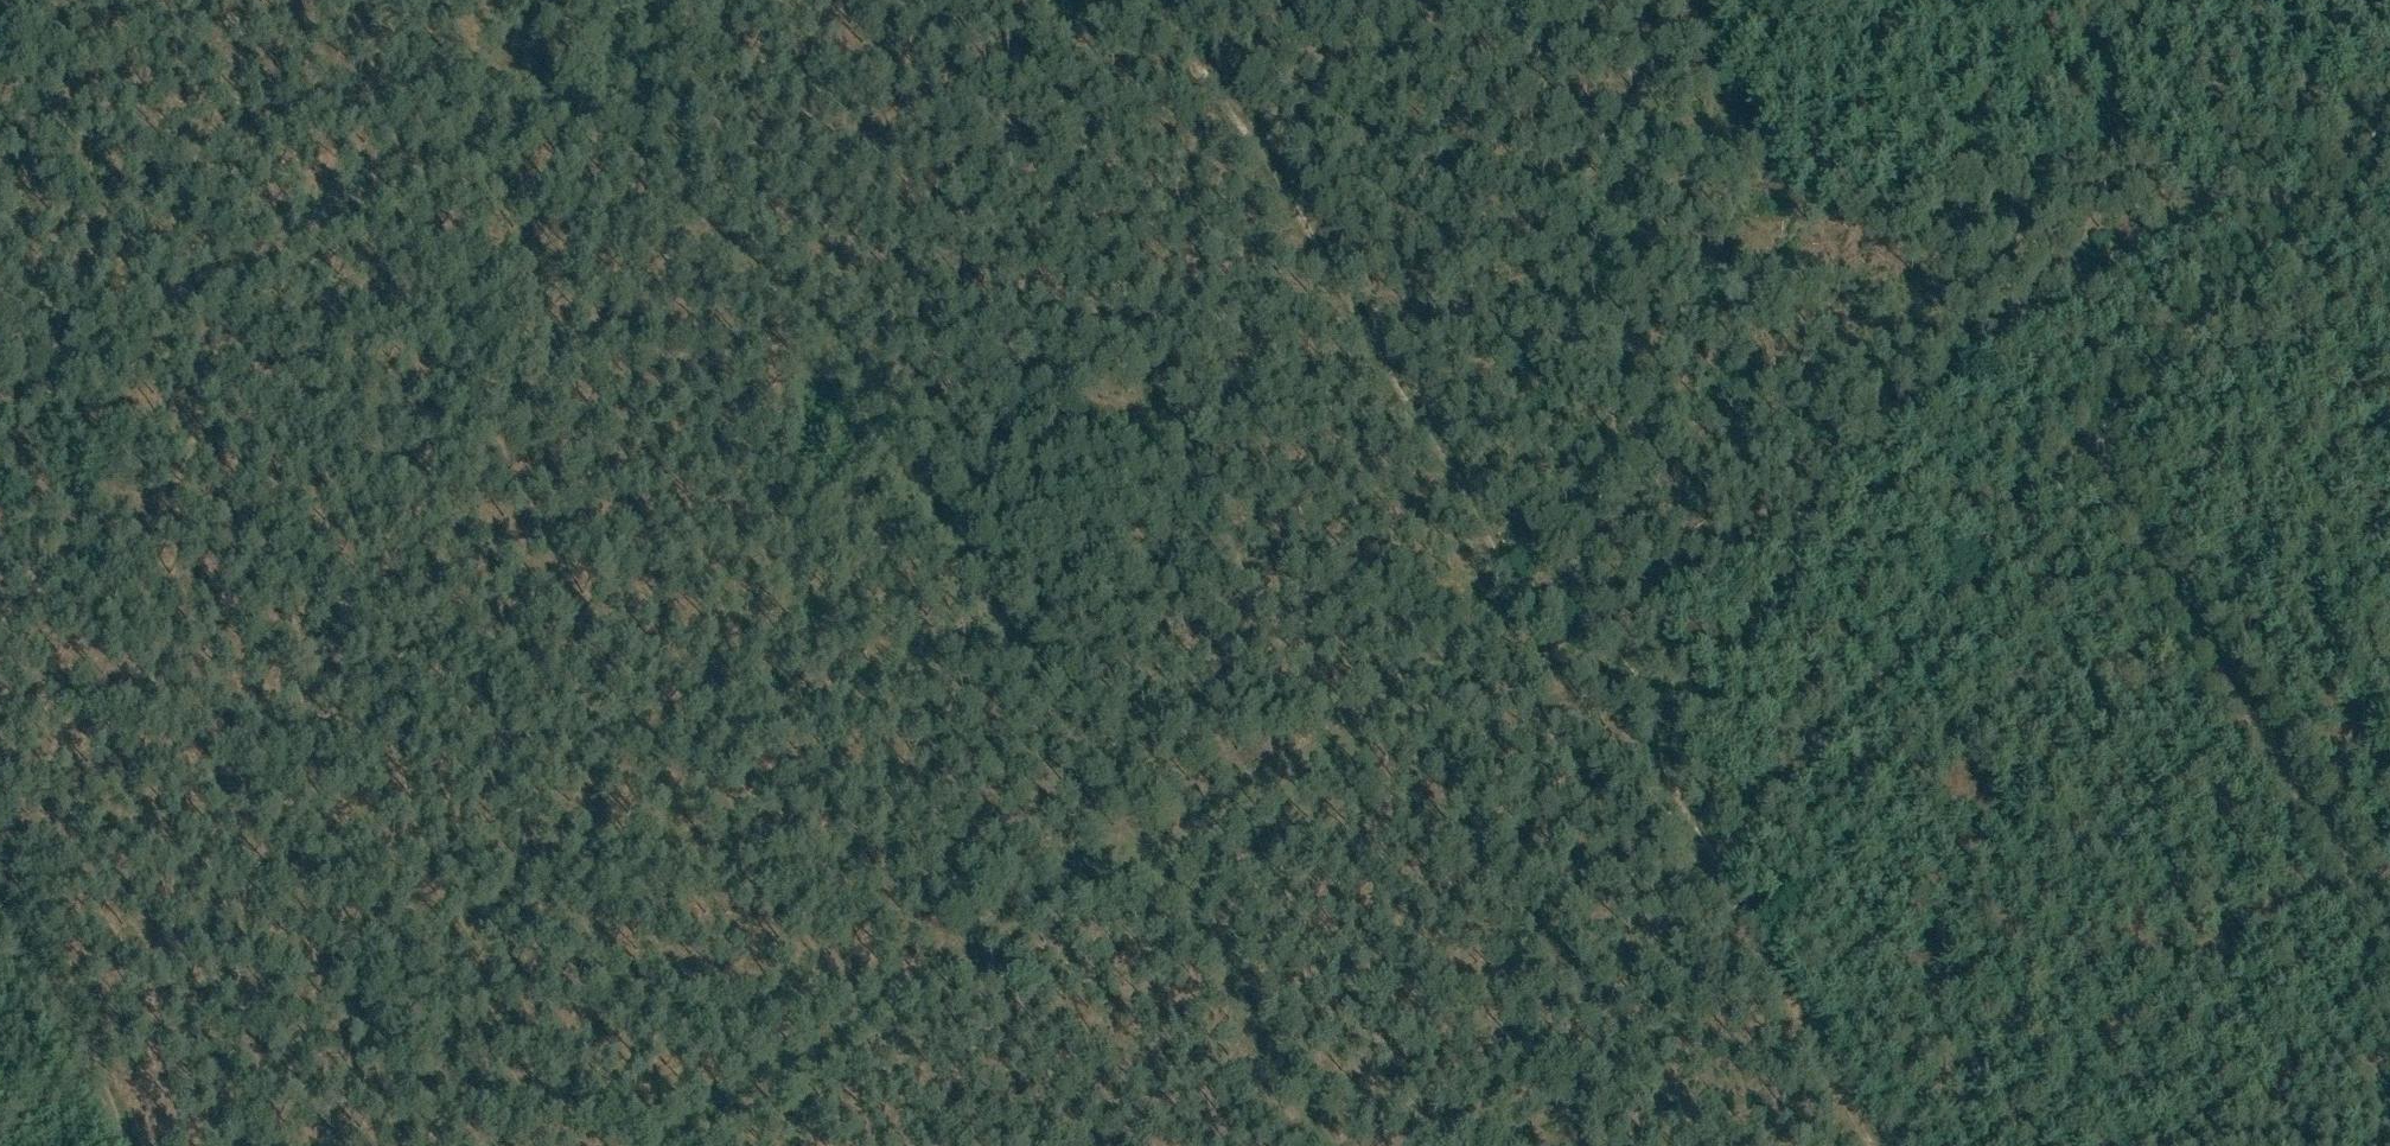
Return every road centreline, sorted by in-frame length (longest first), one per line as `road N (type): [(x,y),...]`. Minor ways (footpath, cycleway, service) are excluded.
road 1 (track): [(1862,1145),(1713,898),(2389,138)]
road 2 (track): [(1713,898),(1161,0)]
road 3 (track): [(686,1145),(1543,621)]
road 4 (track): [(123,1145),(0,938)]

